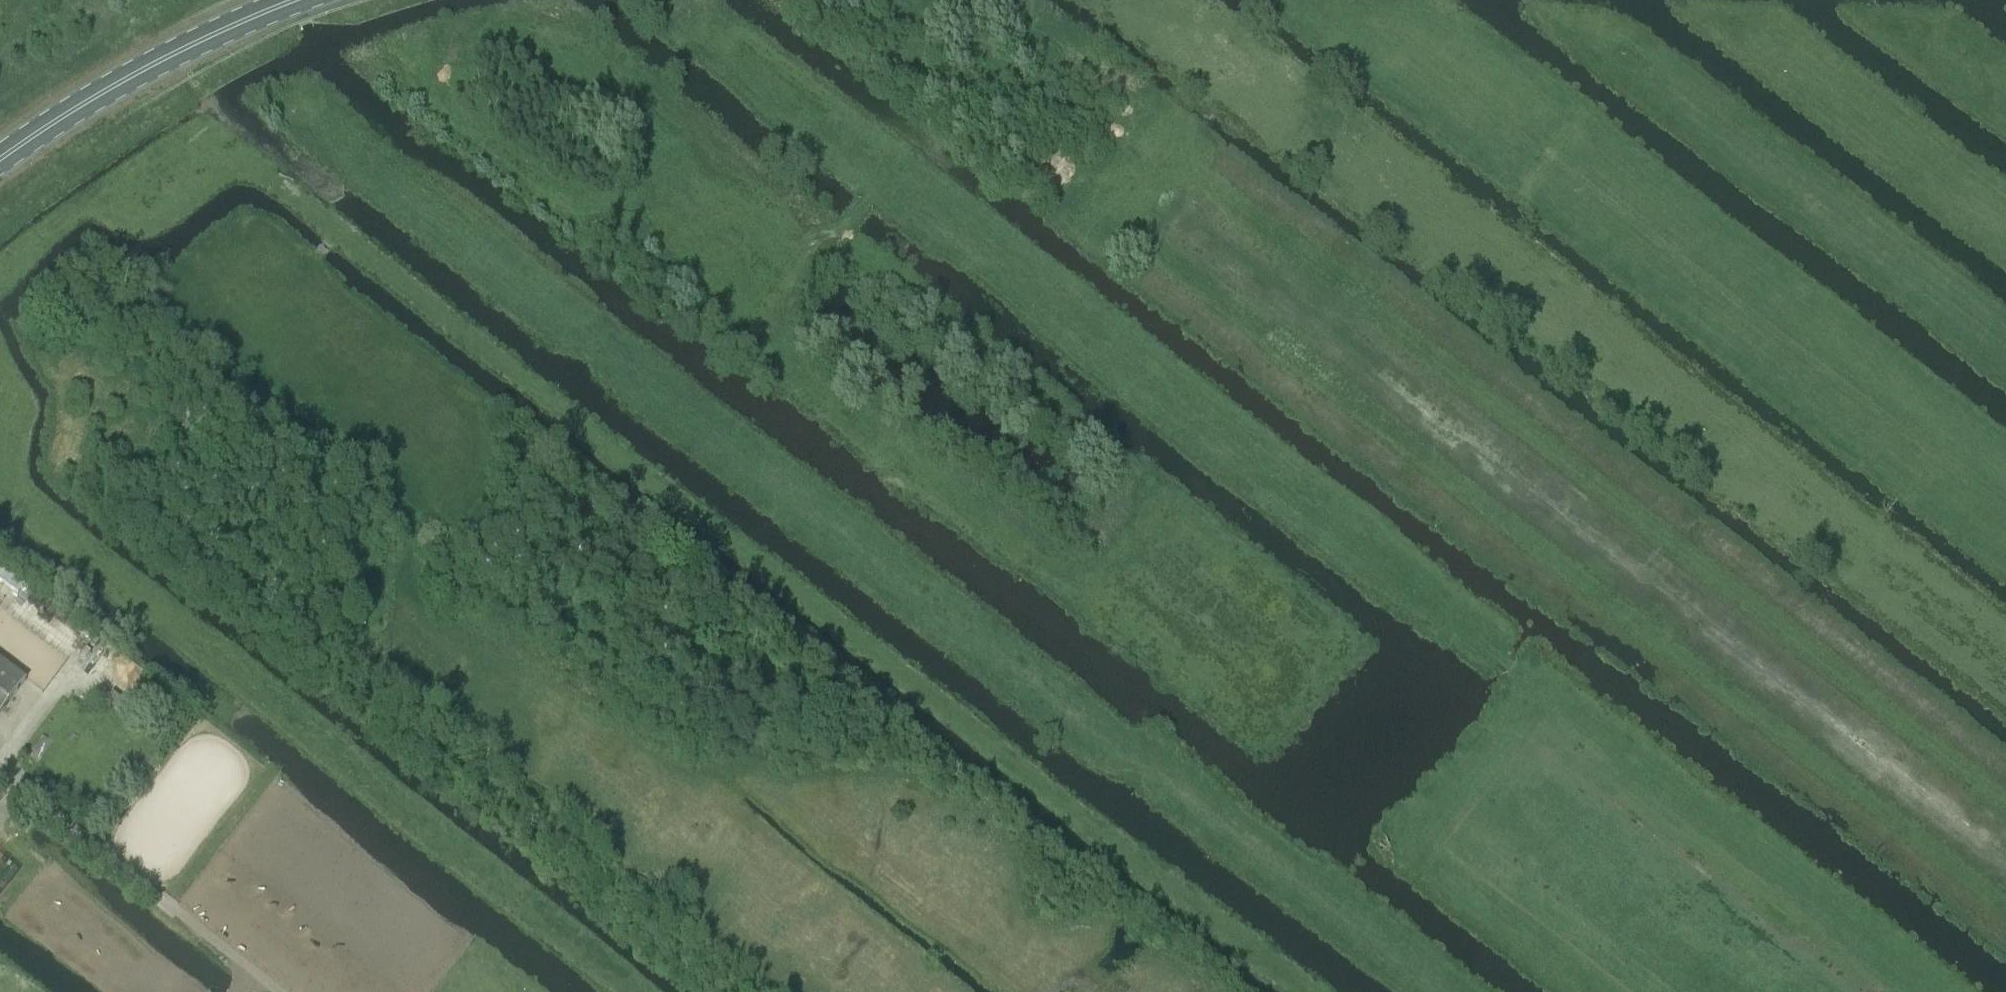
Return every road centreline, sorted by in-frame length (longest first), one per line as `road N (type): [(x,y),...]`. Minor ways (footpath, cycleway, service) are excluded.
road 1 (track): [(278,991),(0,772)]
road 2 (primary): [(296,0),(158,63),(0,160)]

